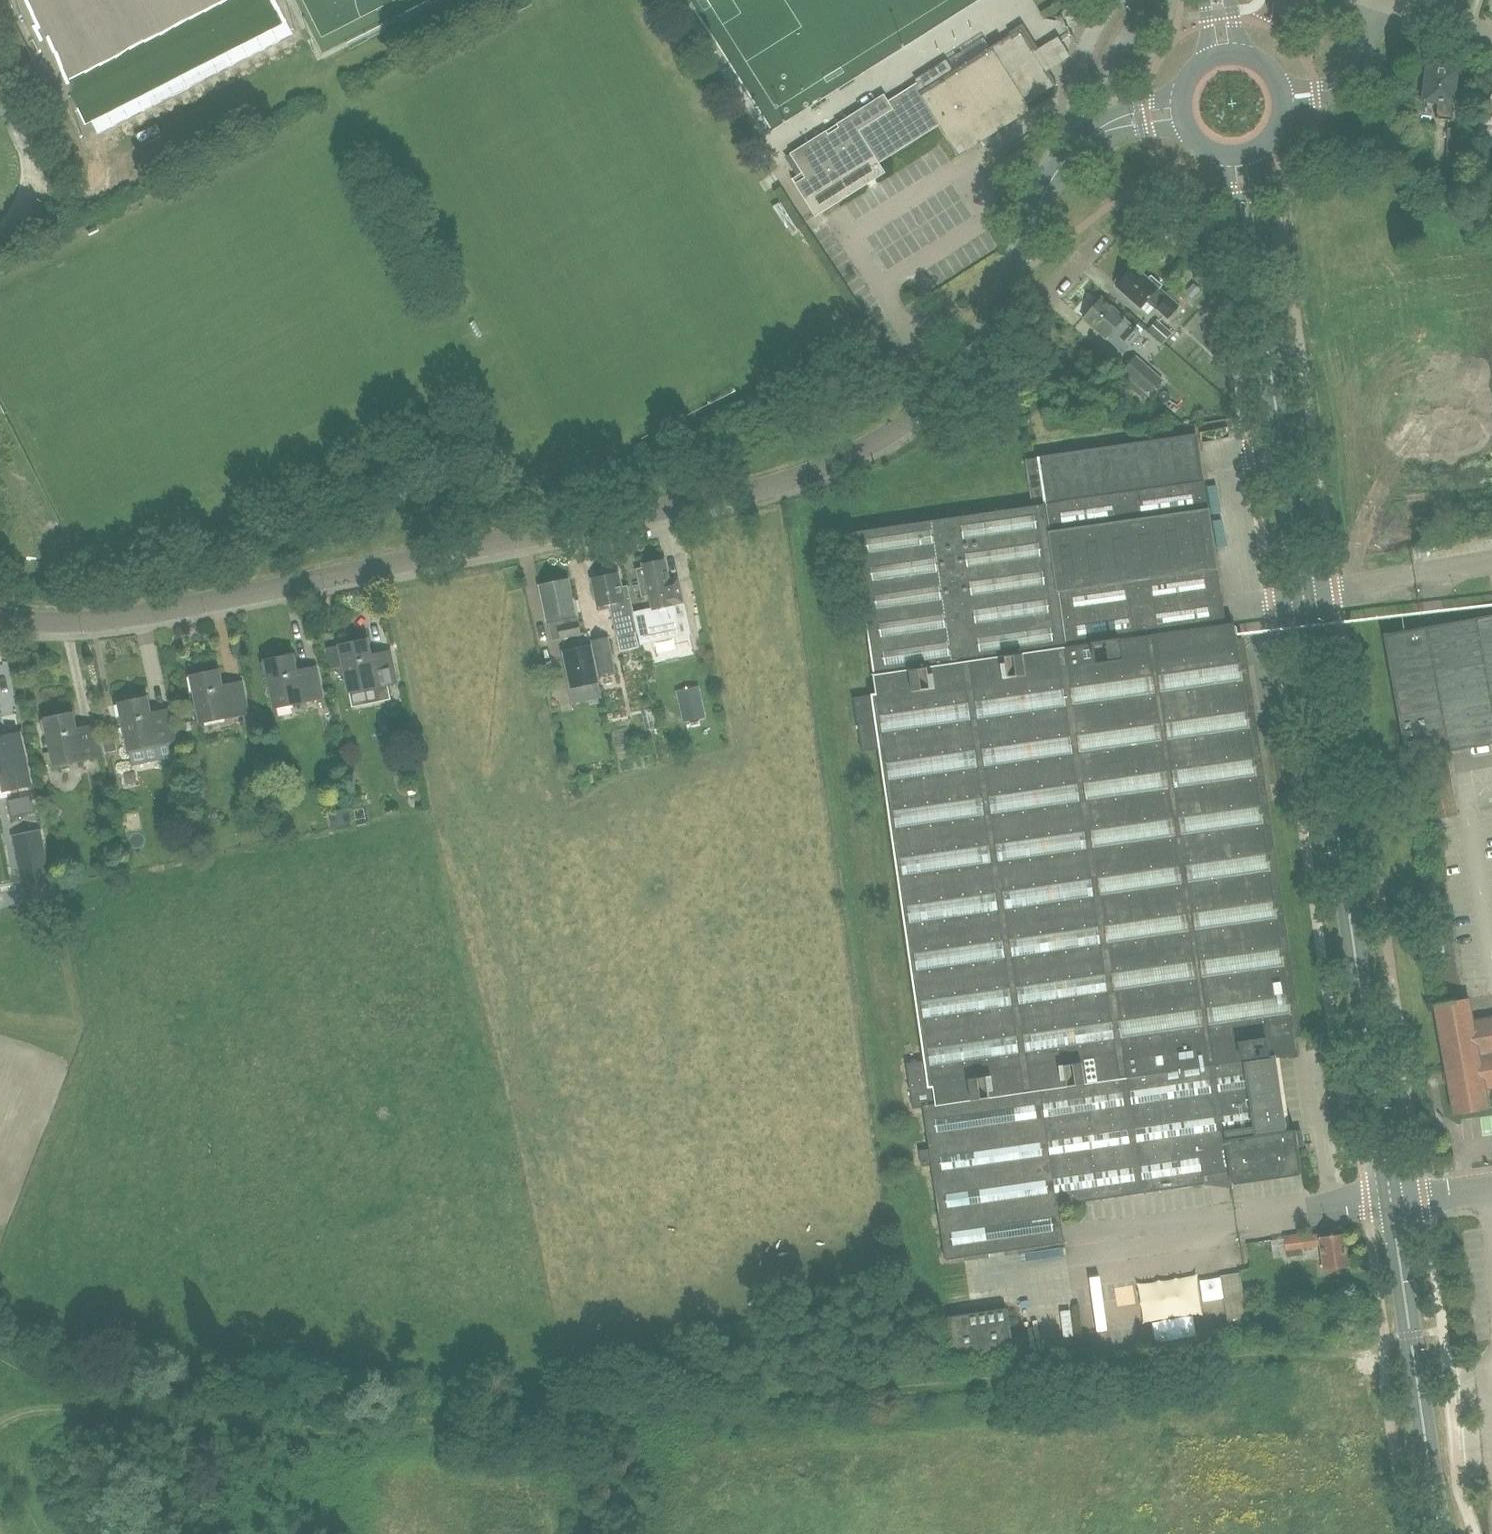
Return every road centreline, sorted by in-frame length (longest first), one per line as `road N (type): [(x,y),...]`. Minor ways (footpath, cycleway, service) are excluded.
road 1 (tertiary): [(1438,1533),(1242,155)]
road 2 (residential): [(0,620),(137,620),(807,474),(884,438),(950,392),(984,350),(1020,272)]
road 3 (residential): [(1148,119),(1085,142),(1064,162),(1038,210),(1020,272)]
road 4 (residential): [(1281,98),(1317,94),(1347,77),(1381,0)]

